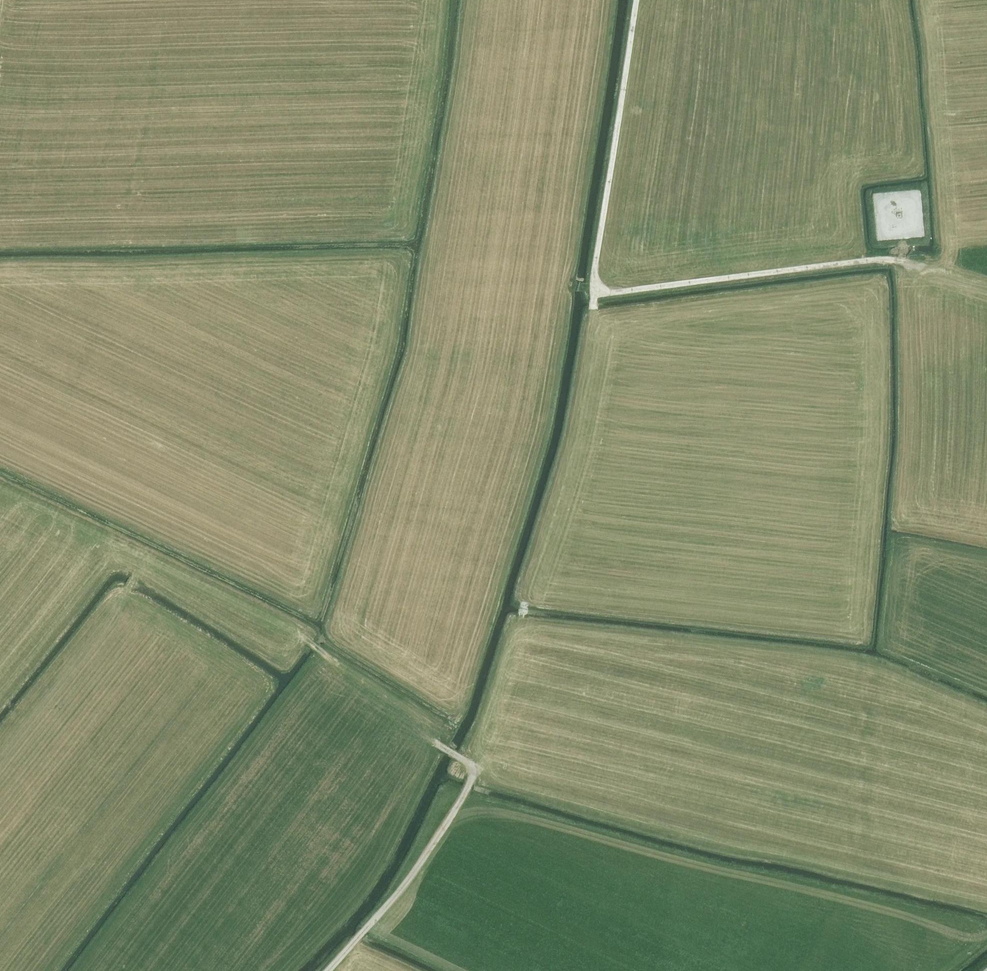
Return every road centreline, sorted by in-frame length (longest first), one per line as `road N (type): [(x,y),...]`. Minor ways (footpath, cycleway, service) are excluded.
road 1 (track): [(638,0),(597,292),(888,260)]
road 2 (track): [(327,970),(415,871),(463,799),(472,765),(439,745)]

